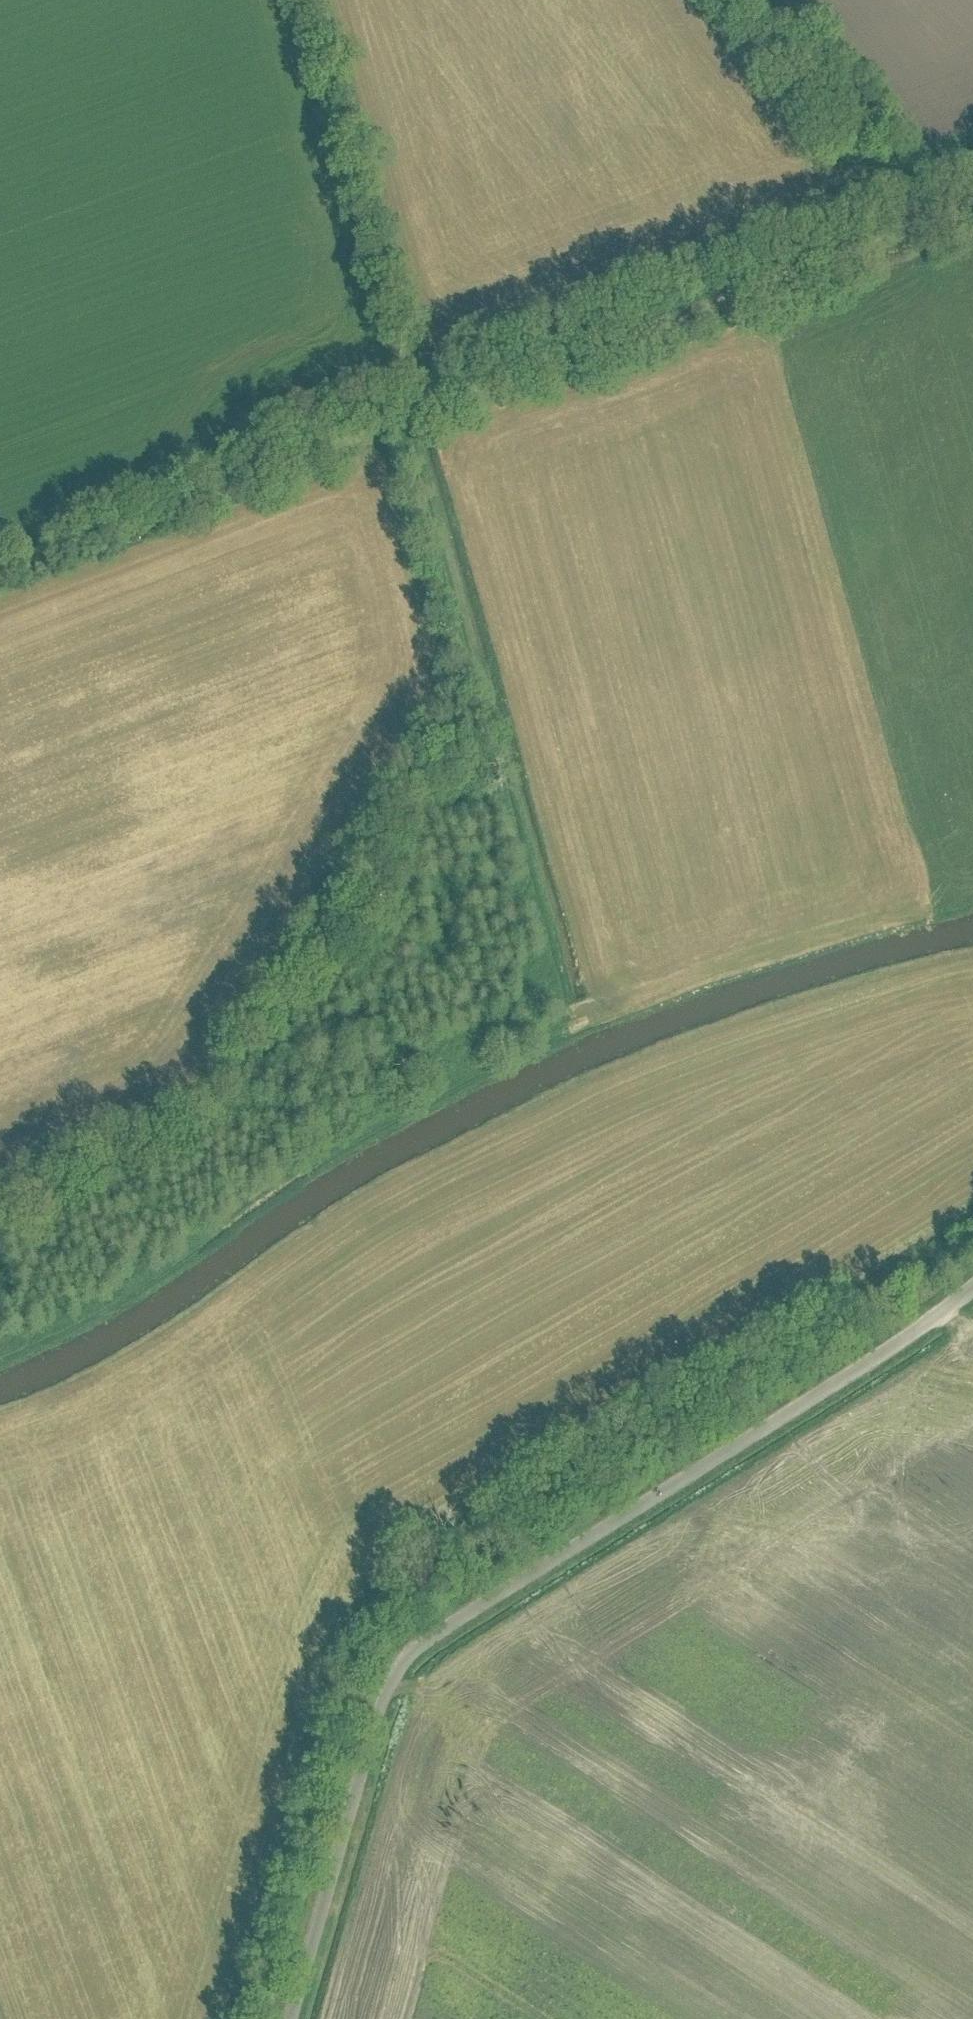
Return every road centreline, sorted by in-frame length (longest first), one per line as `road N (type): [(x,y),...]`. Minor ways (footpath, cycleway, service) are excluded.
road 1 (unclassified): [(291,2018),(386,1690),(416,1646),(972,1289)]
road 2 (track): [(0,579),(922,224)]
road 3 (track): [(753,0),(922,224)]

